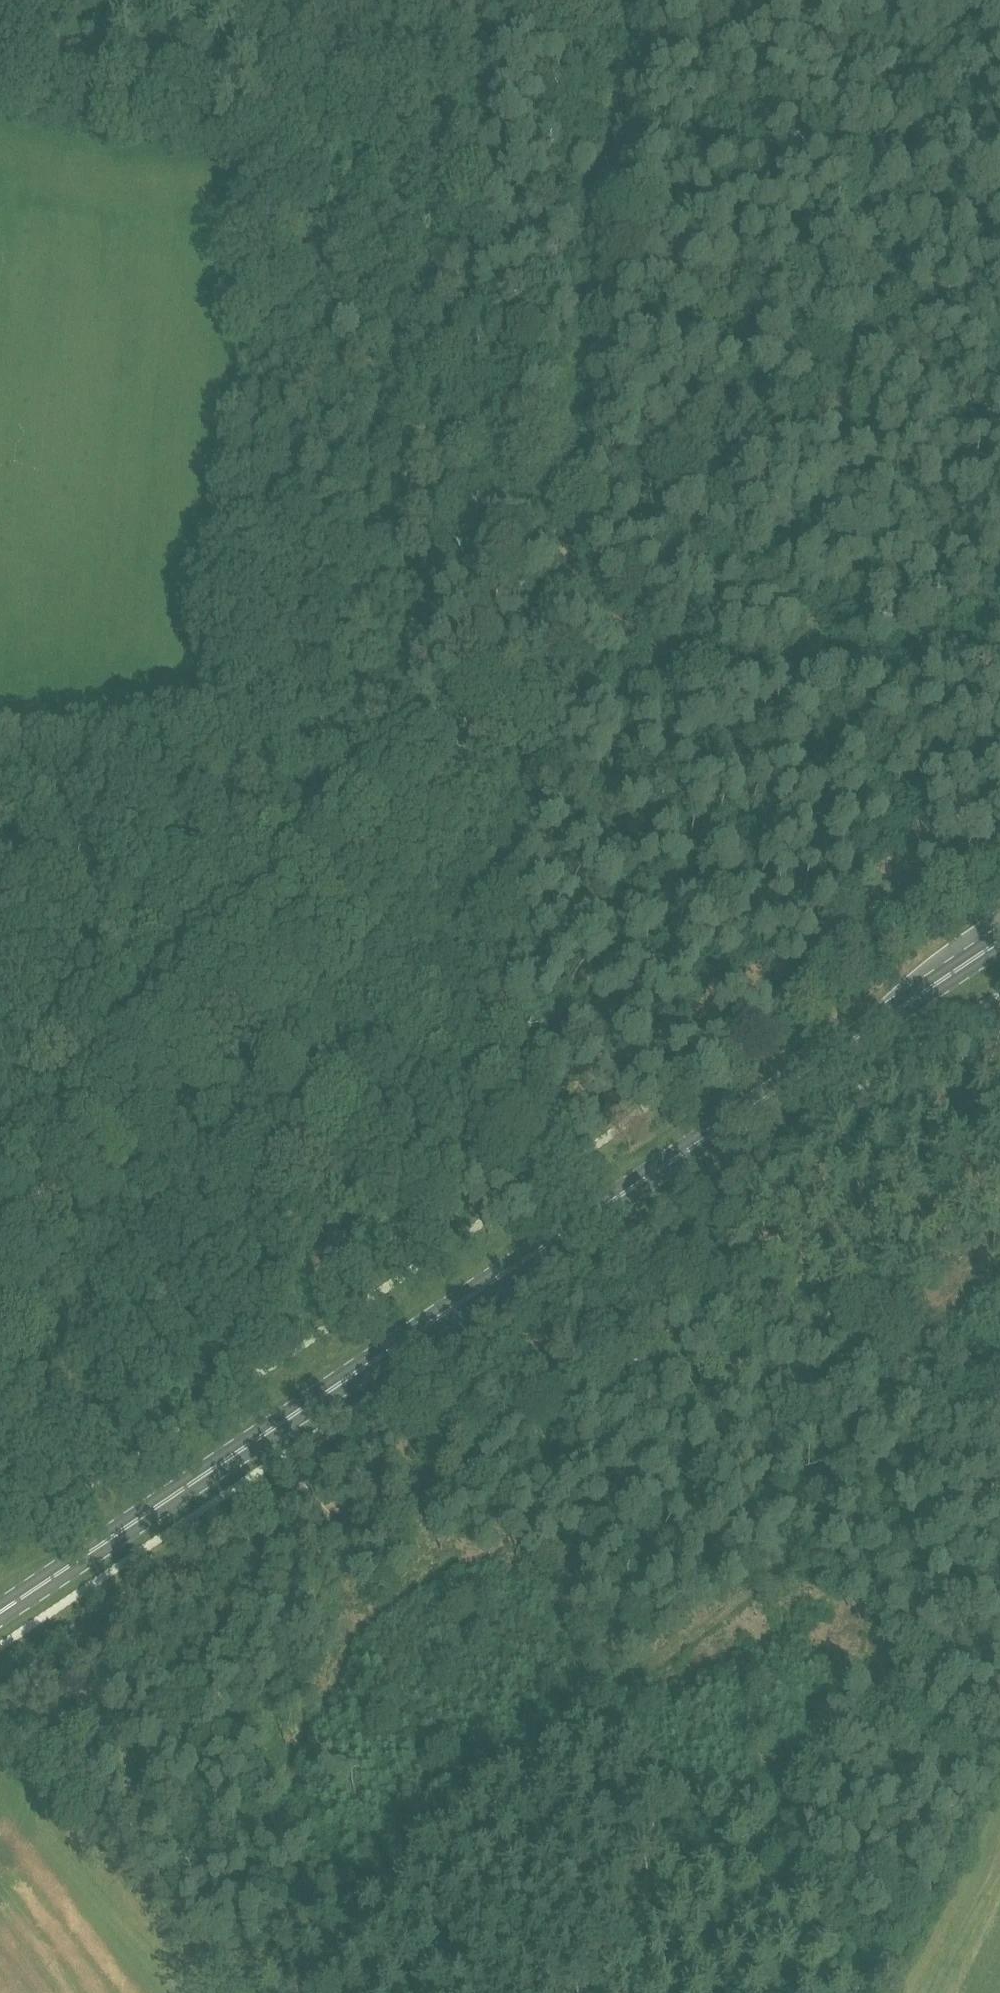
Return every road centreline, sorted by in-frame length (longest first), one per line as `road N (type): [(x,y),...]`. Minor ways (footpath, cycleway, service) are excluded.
road 1 (track): [(595,1210),(946,1378),(935,1422),(298,1915),(228,1954),(0,1703)]
road 2 (primary): [(0,1609),(999,938)]

